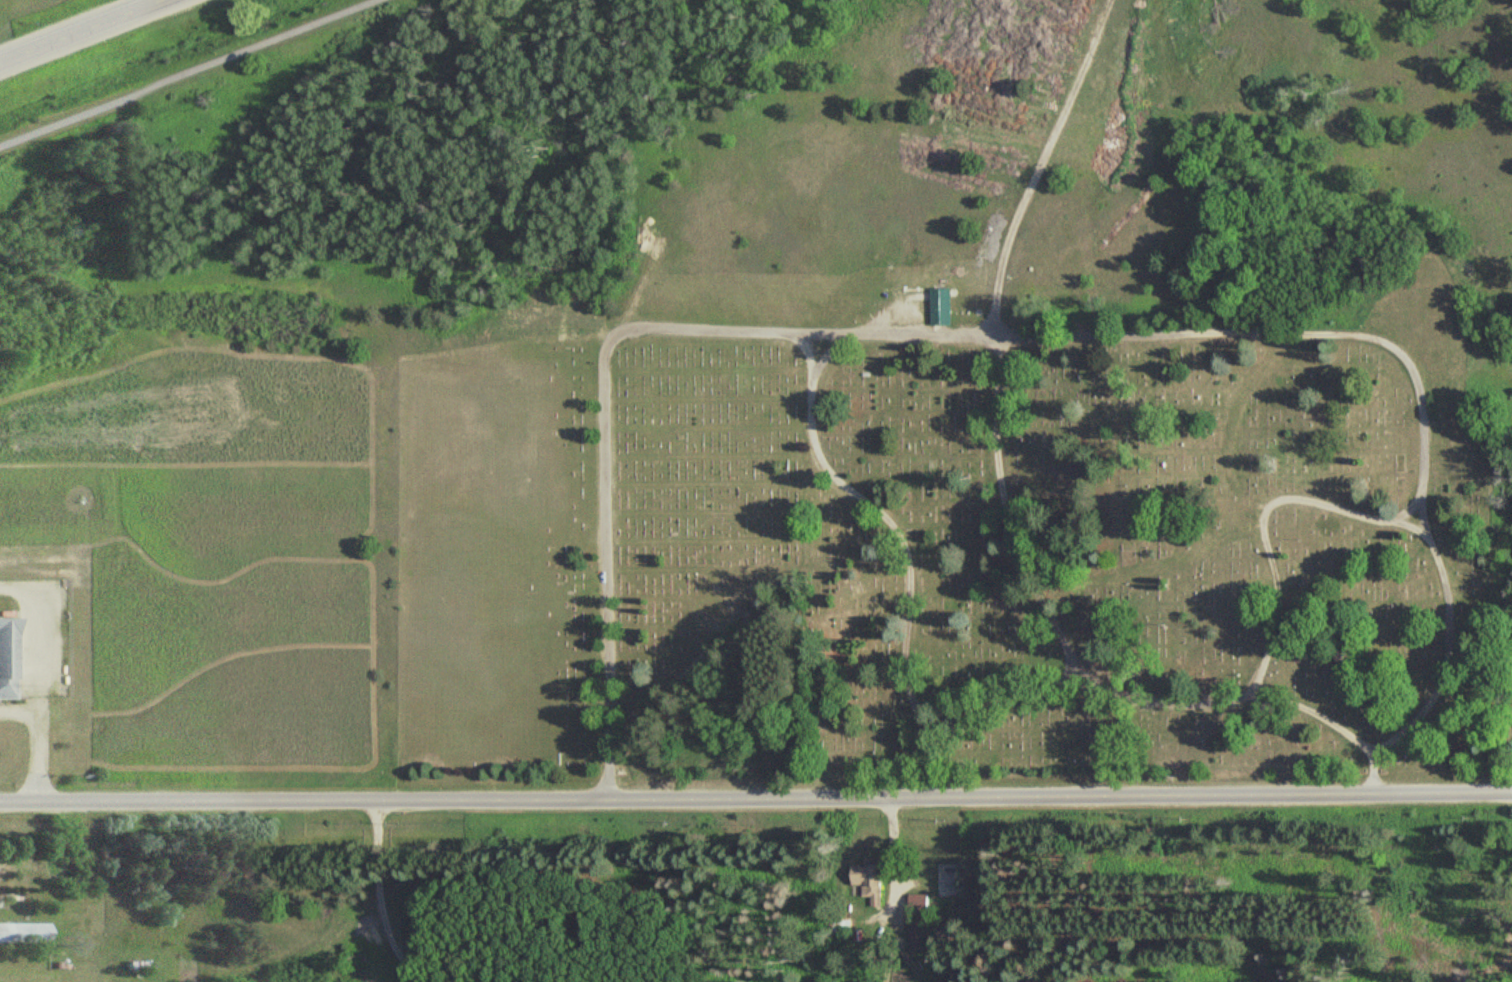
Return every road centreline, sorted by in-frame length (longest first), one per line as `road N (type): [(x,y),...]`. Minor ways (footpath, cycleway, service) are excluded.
road 1 (residential): [(1511,789),(0,798)]
road 2 (track): [(991,335),(1009,230),(1111,0)]
road 3 (primary): [(160,0),(0,61)]

